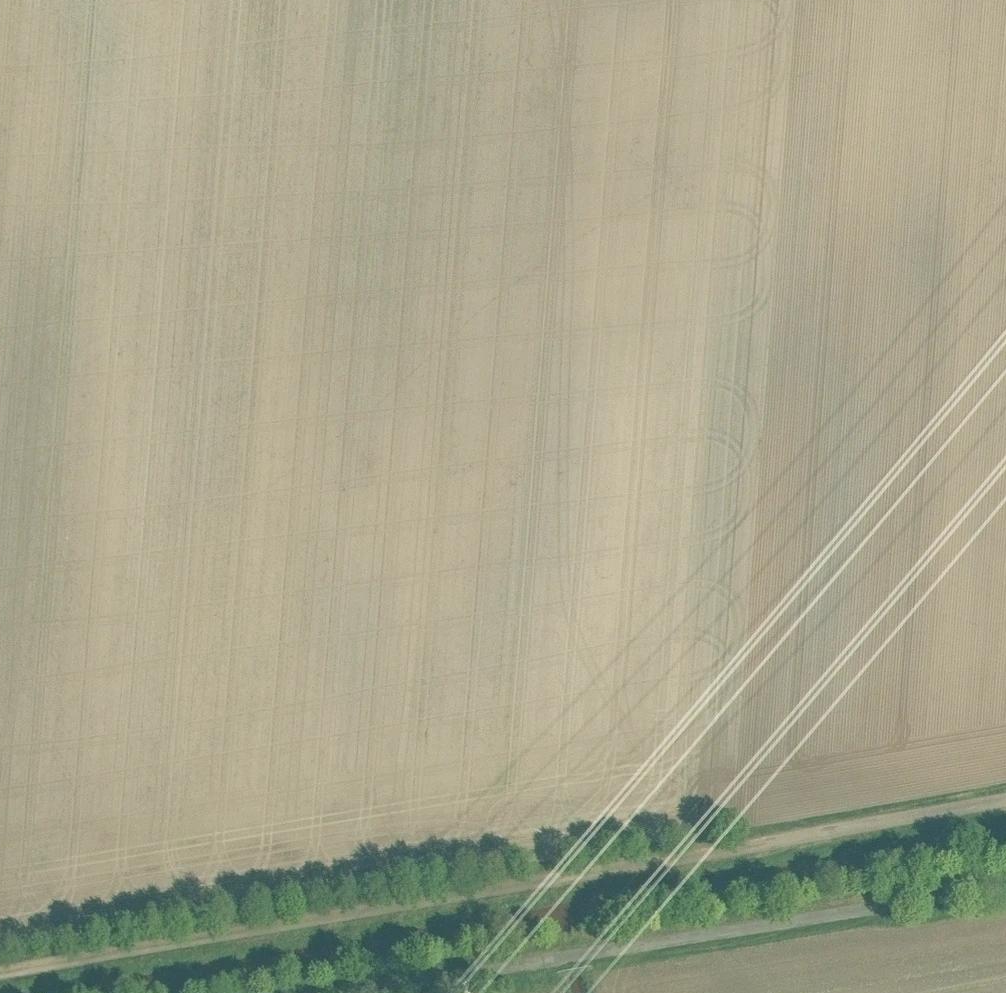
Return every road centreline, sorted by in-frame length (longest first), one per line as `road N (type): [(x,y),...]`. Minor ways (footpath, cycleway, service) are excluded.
road 1 (track): [(1005,804),(0,970)]
road 2 (unclassified): [(349,992),(1005,886)]

